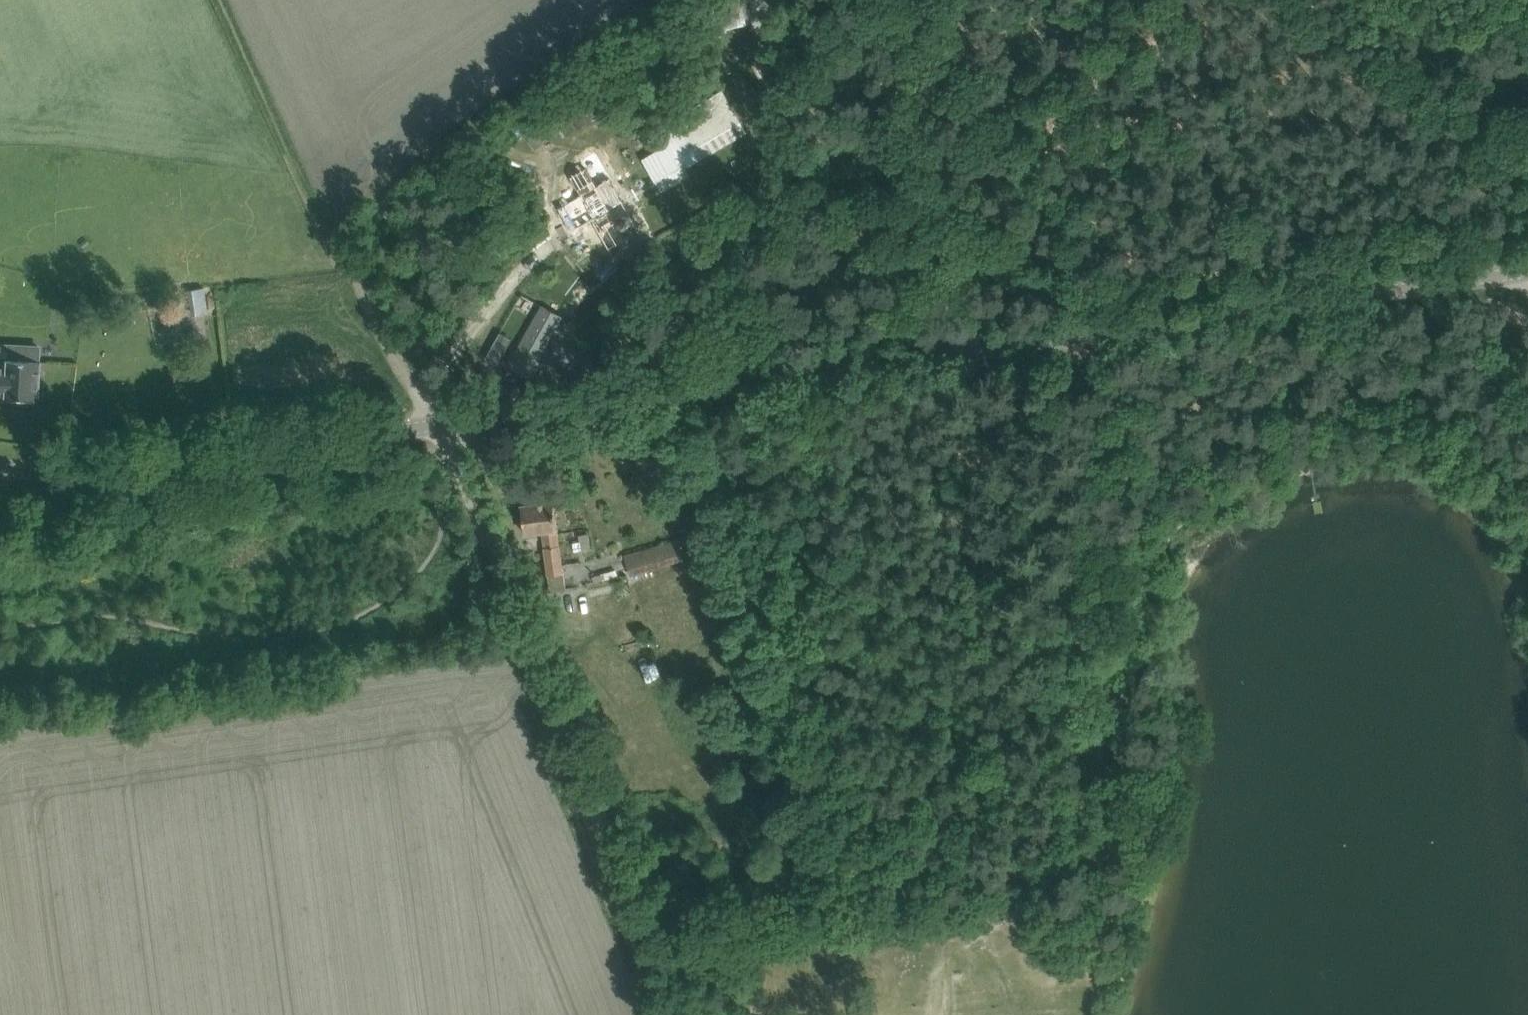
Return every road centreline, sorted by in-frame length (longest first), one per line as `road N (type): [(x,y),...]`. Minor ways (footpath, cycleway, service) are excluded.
road 1 (unclassified): [(442,420),(648,399),(1527,276)]
road 2 (unclassified): [(710,1014),(676,976),(630,894),(442,420)]
road 3 (unclassified): [(0,466),(442,420)]

